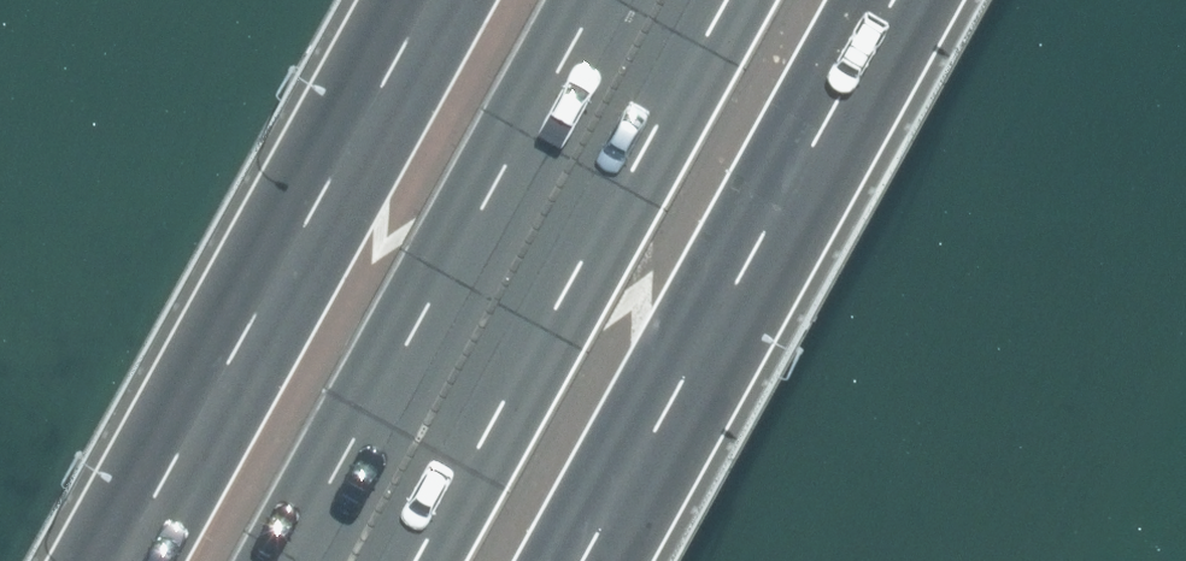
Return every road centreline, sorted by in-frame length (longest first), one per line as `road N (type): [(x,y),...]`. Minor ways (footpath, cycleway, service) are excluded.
road 1 (motorway): [(349,560),(660,0)]
road 2 (motorway): [(885,0),(574,560)]
road 3 (motorway): [(115,560),(426,0)]

